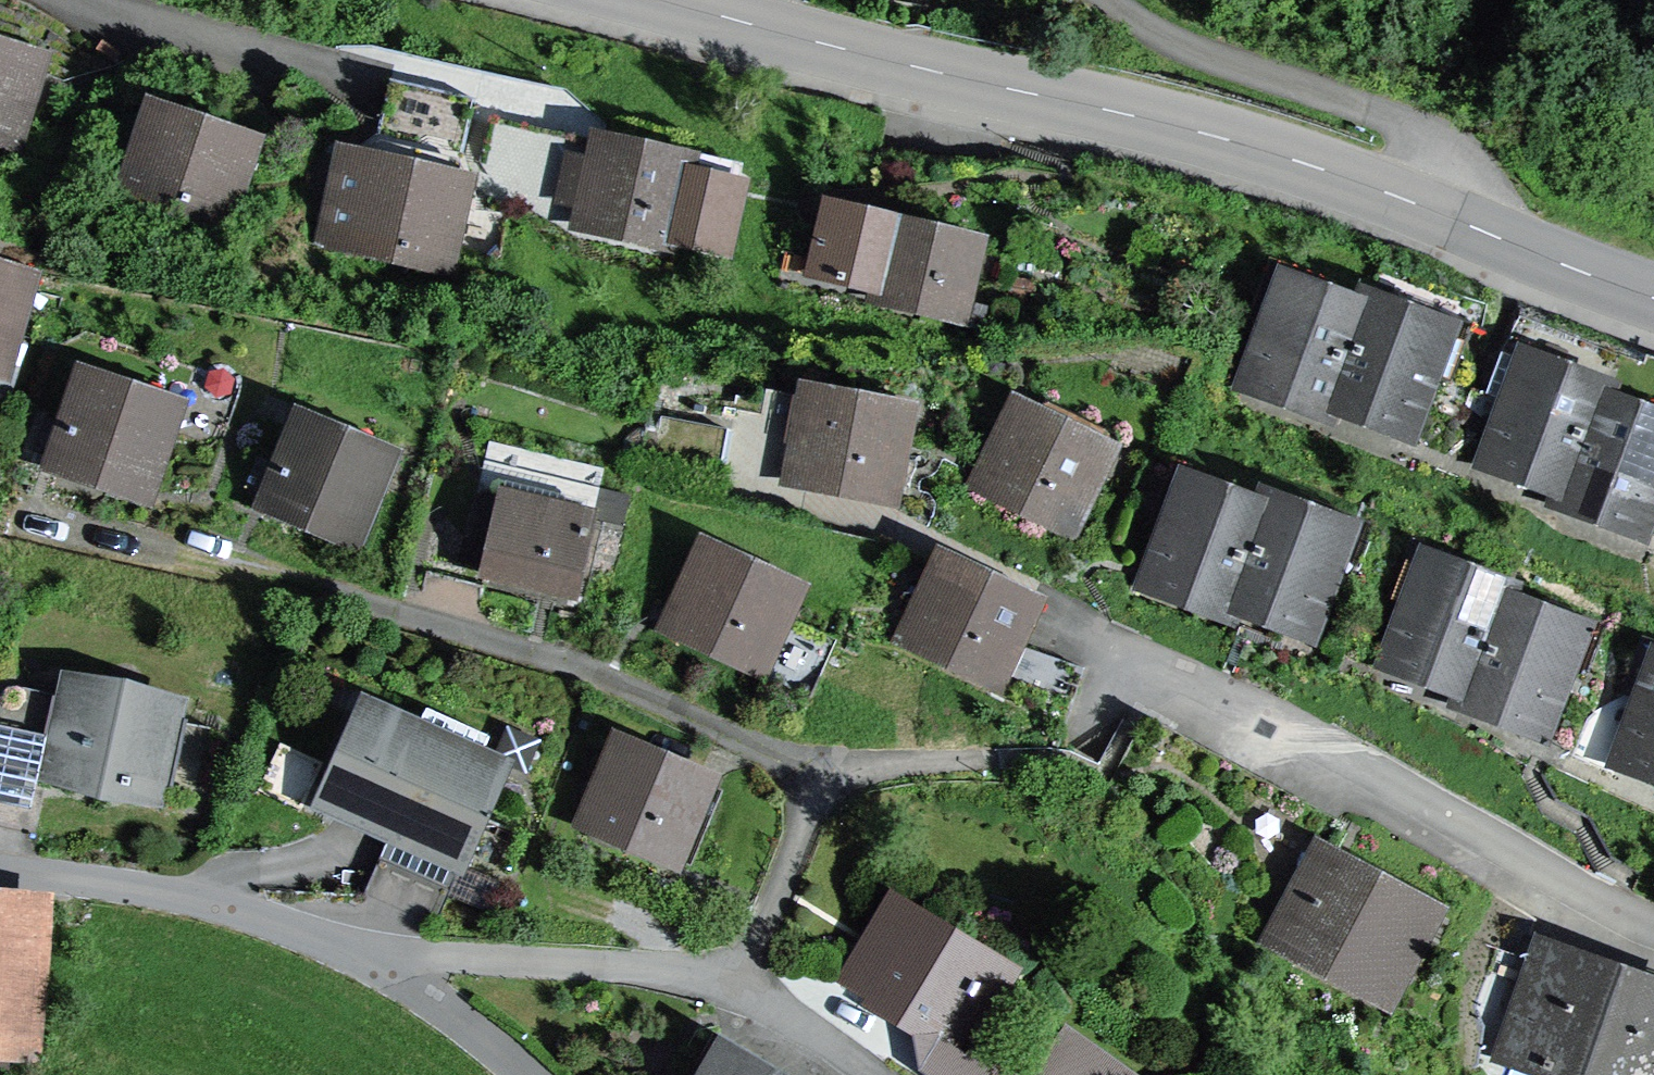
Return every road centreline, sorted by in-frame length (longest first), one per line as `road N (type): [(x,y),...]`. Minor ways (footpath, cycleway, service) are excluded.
road 1 (tertiary): [(668,0),(1264,155),(1653,295)]
road 2 (residential): [(1653,923),(1518,856),(1279,715),(906,530)]
road 3 (residential): [(361,955),(498,954),(737,981)]
road 4 (residential): [(361,955),(227,909),(0,867)]
road 5 (residential): [(532,1074),(457,1010),(361,955)]

